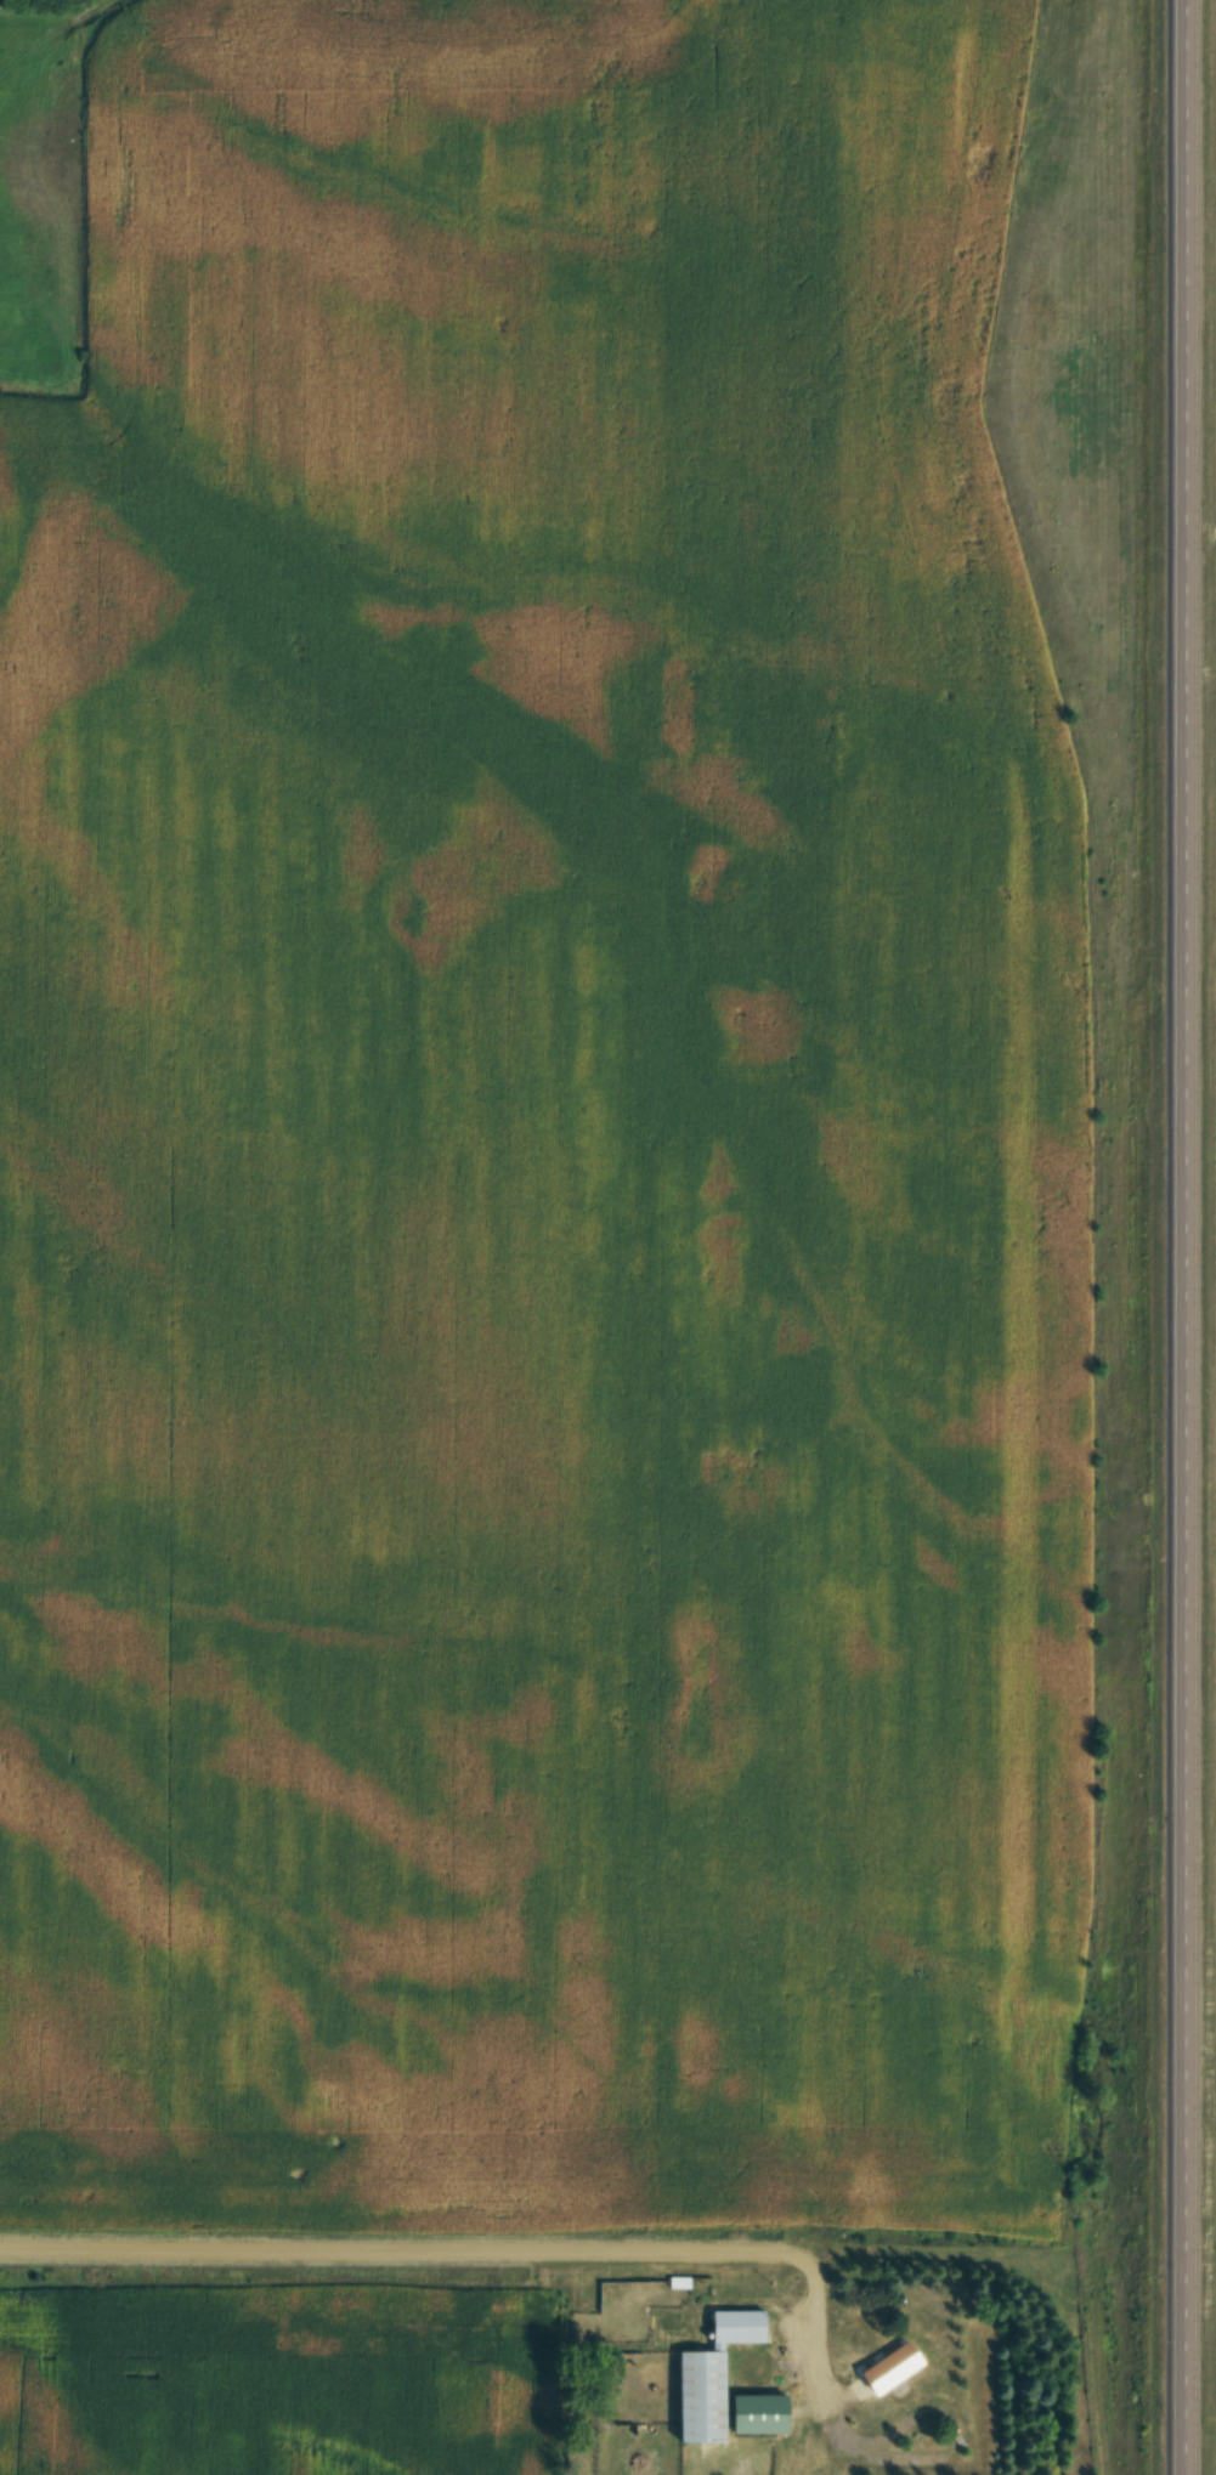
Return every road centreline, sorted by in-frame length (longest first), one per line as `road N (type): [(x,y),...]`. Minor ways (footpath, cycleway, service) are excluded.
road 1 (motorway): [(1174,0),(1174,2474)]
road 2 (residential): [(0,2261),(835,2262)]

